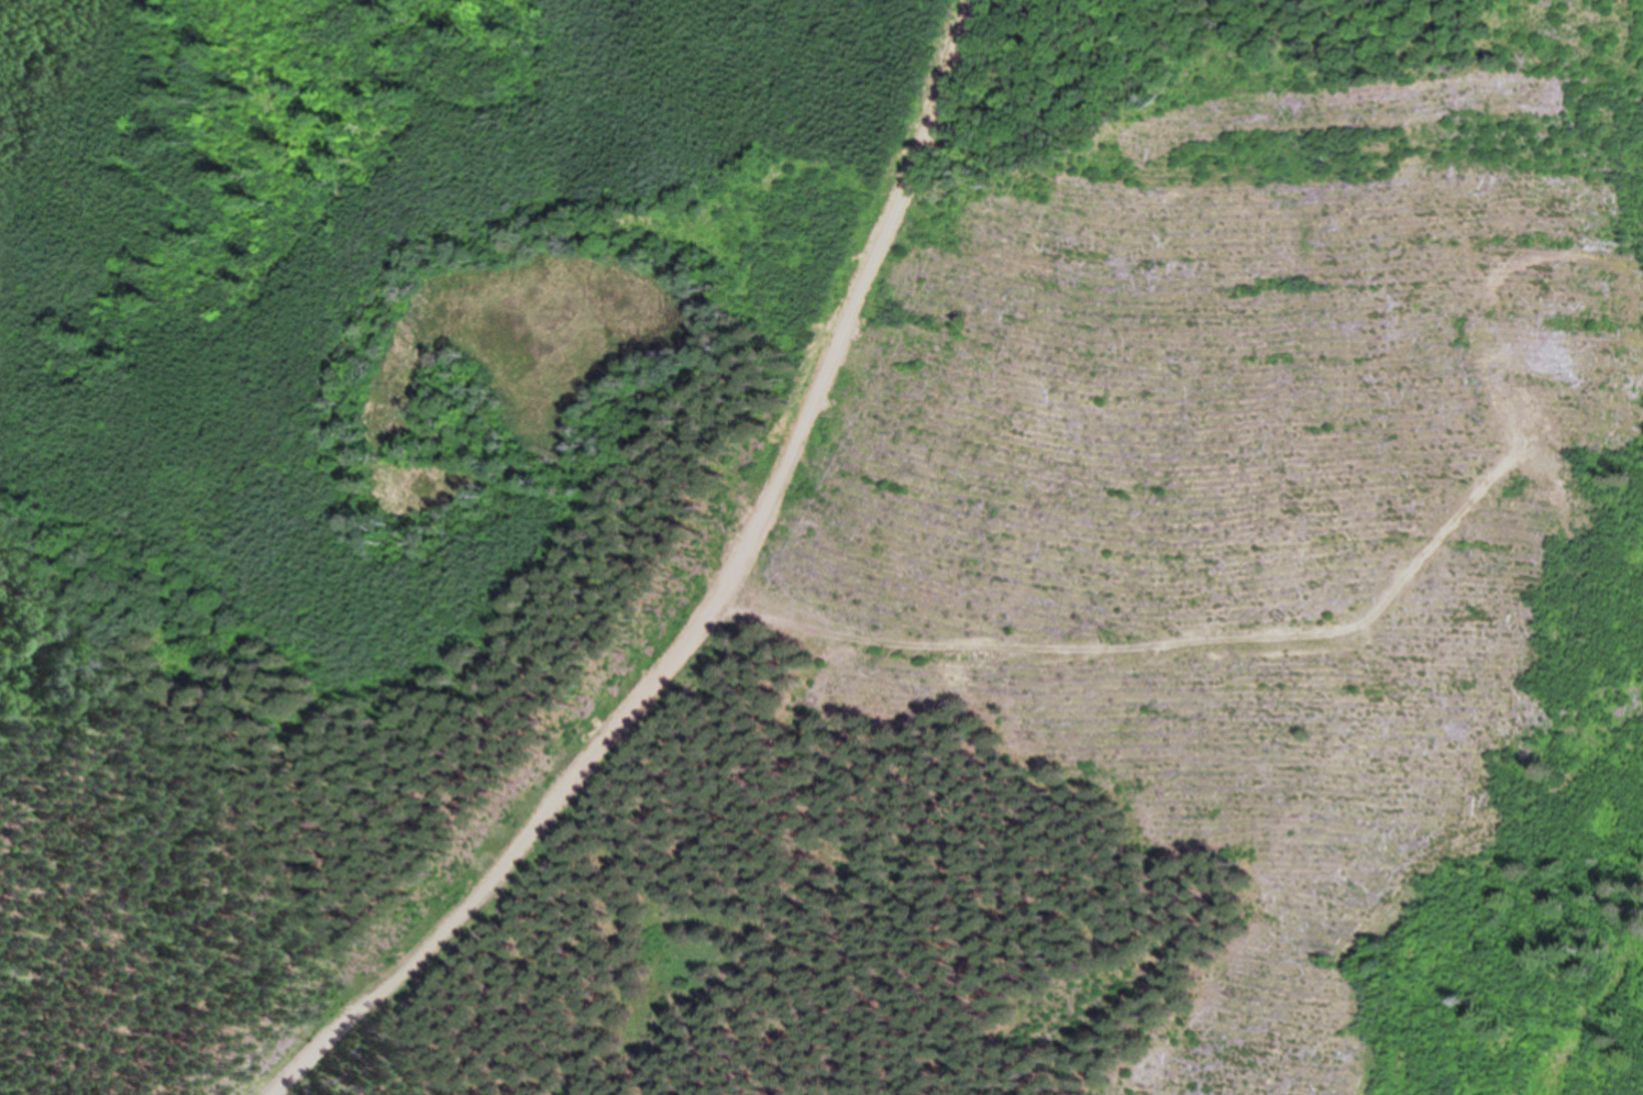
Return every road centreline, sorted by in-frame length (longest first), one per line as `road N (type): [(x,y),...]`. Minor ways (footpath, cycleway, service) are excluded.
road 1 (residential): [(979,0),(747,574),(685,663),(274,1094)]

